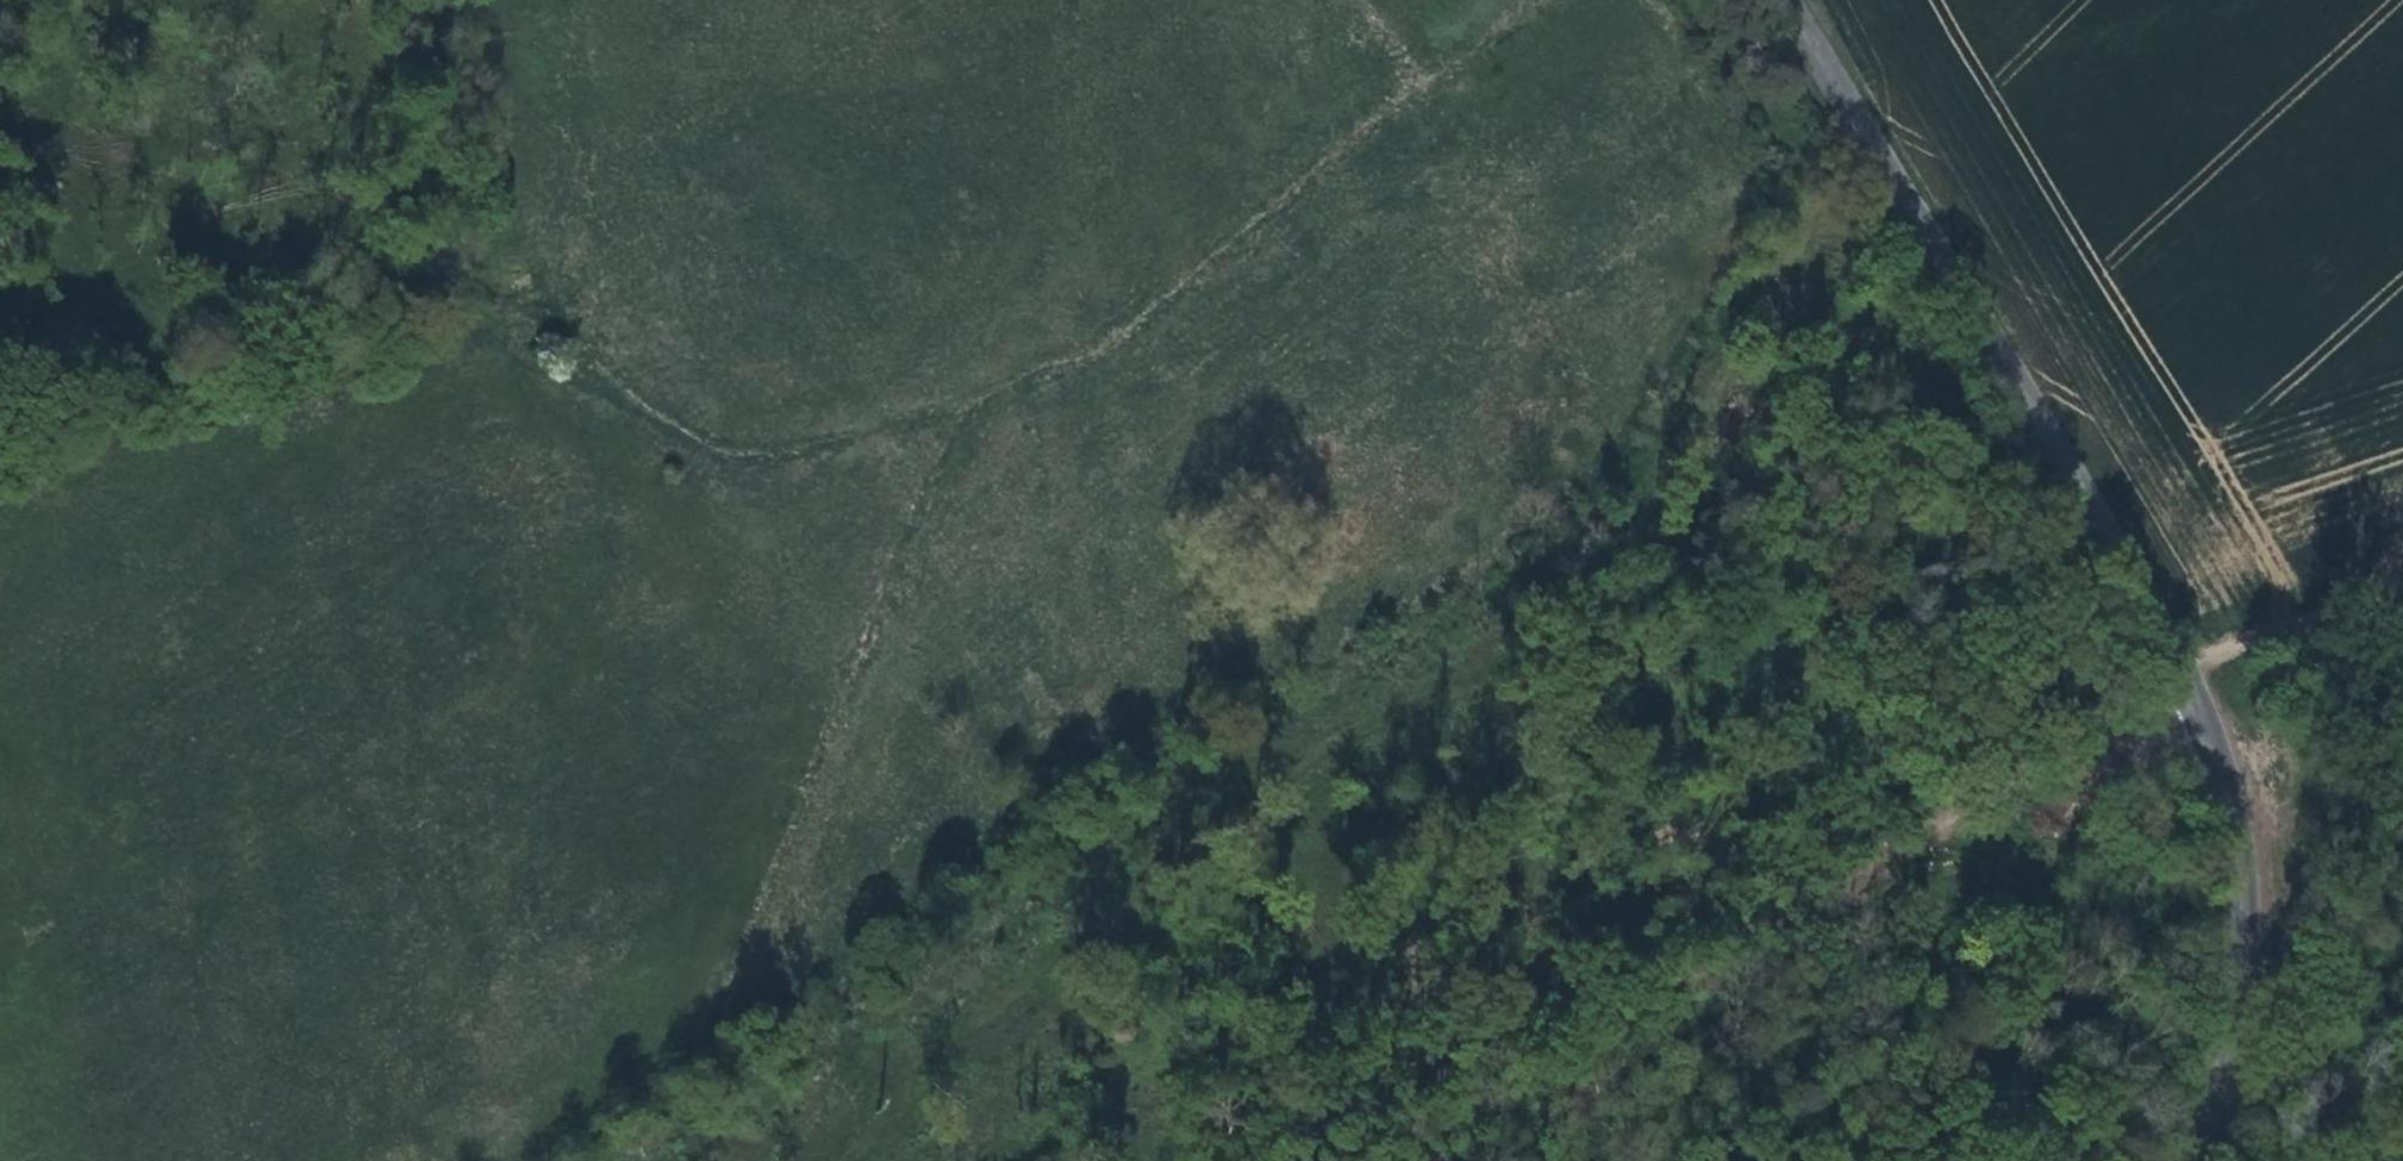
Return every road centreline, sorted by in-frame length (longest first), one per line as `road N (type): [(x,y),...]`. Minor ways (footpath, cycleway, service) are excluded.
road 1 (tertiary): [(1788,0),(2180,667),(2206,729),(2229,802),(2244,937),(2231,1042),(2193,1160)]
road 2 (track): [(2402,595),(2180,667)]

